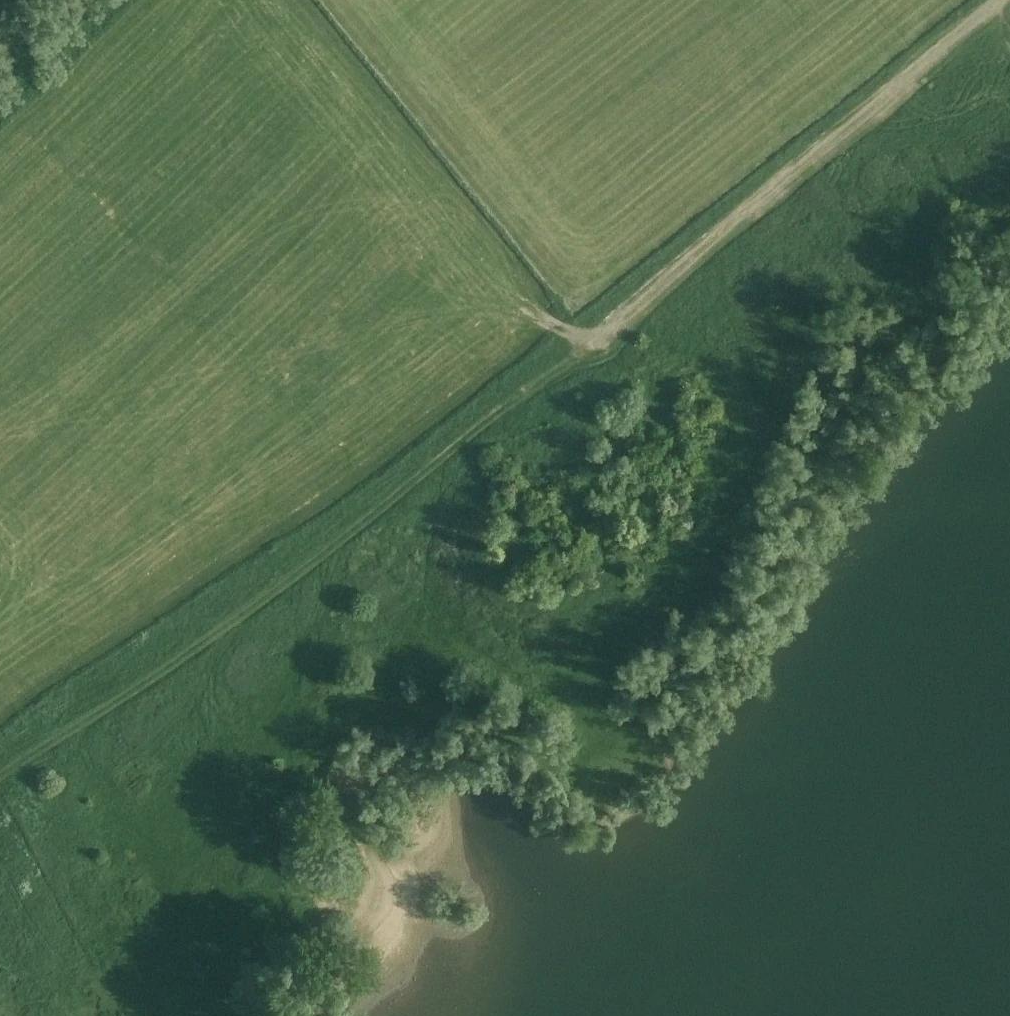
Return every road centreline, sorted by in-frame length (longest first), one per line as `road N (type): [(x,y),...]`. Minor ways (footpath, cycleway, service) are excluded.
road 1 (track): [(588,332),(997,0)]

